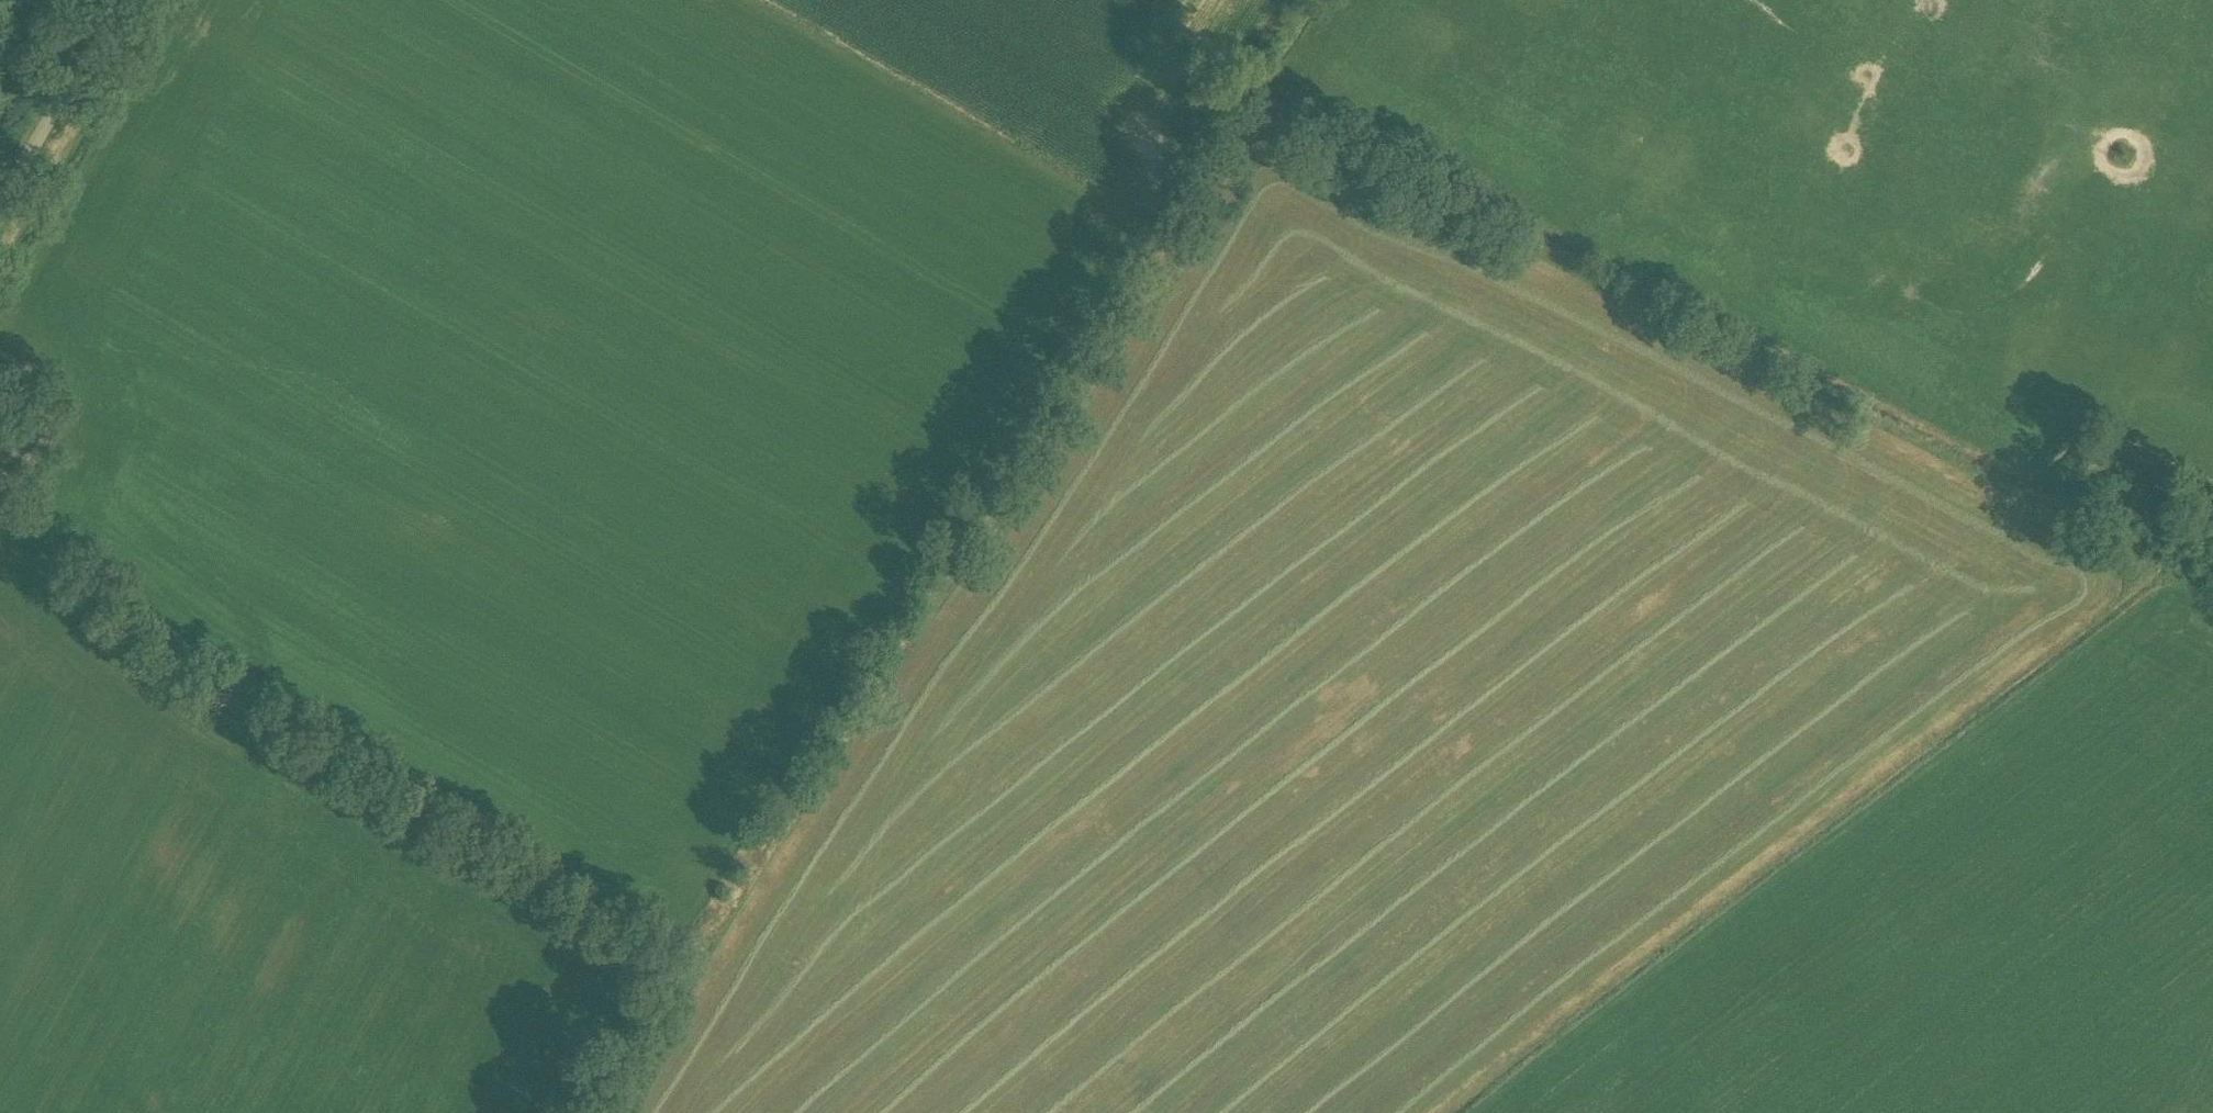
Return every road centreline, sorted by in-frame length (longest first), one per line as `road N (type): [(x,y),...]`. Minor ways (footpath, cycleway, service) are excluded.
road 1 (unclassified): [(0,200),(113,0)]

